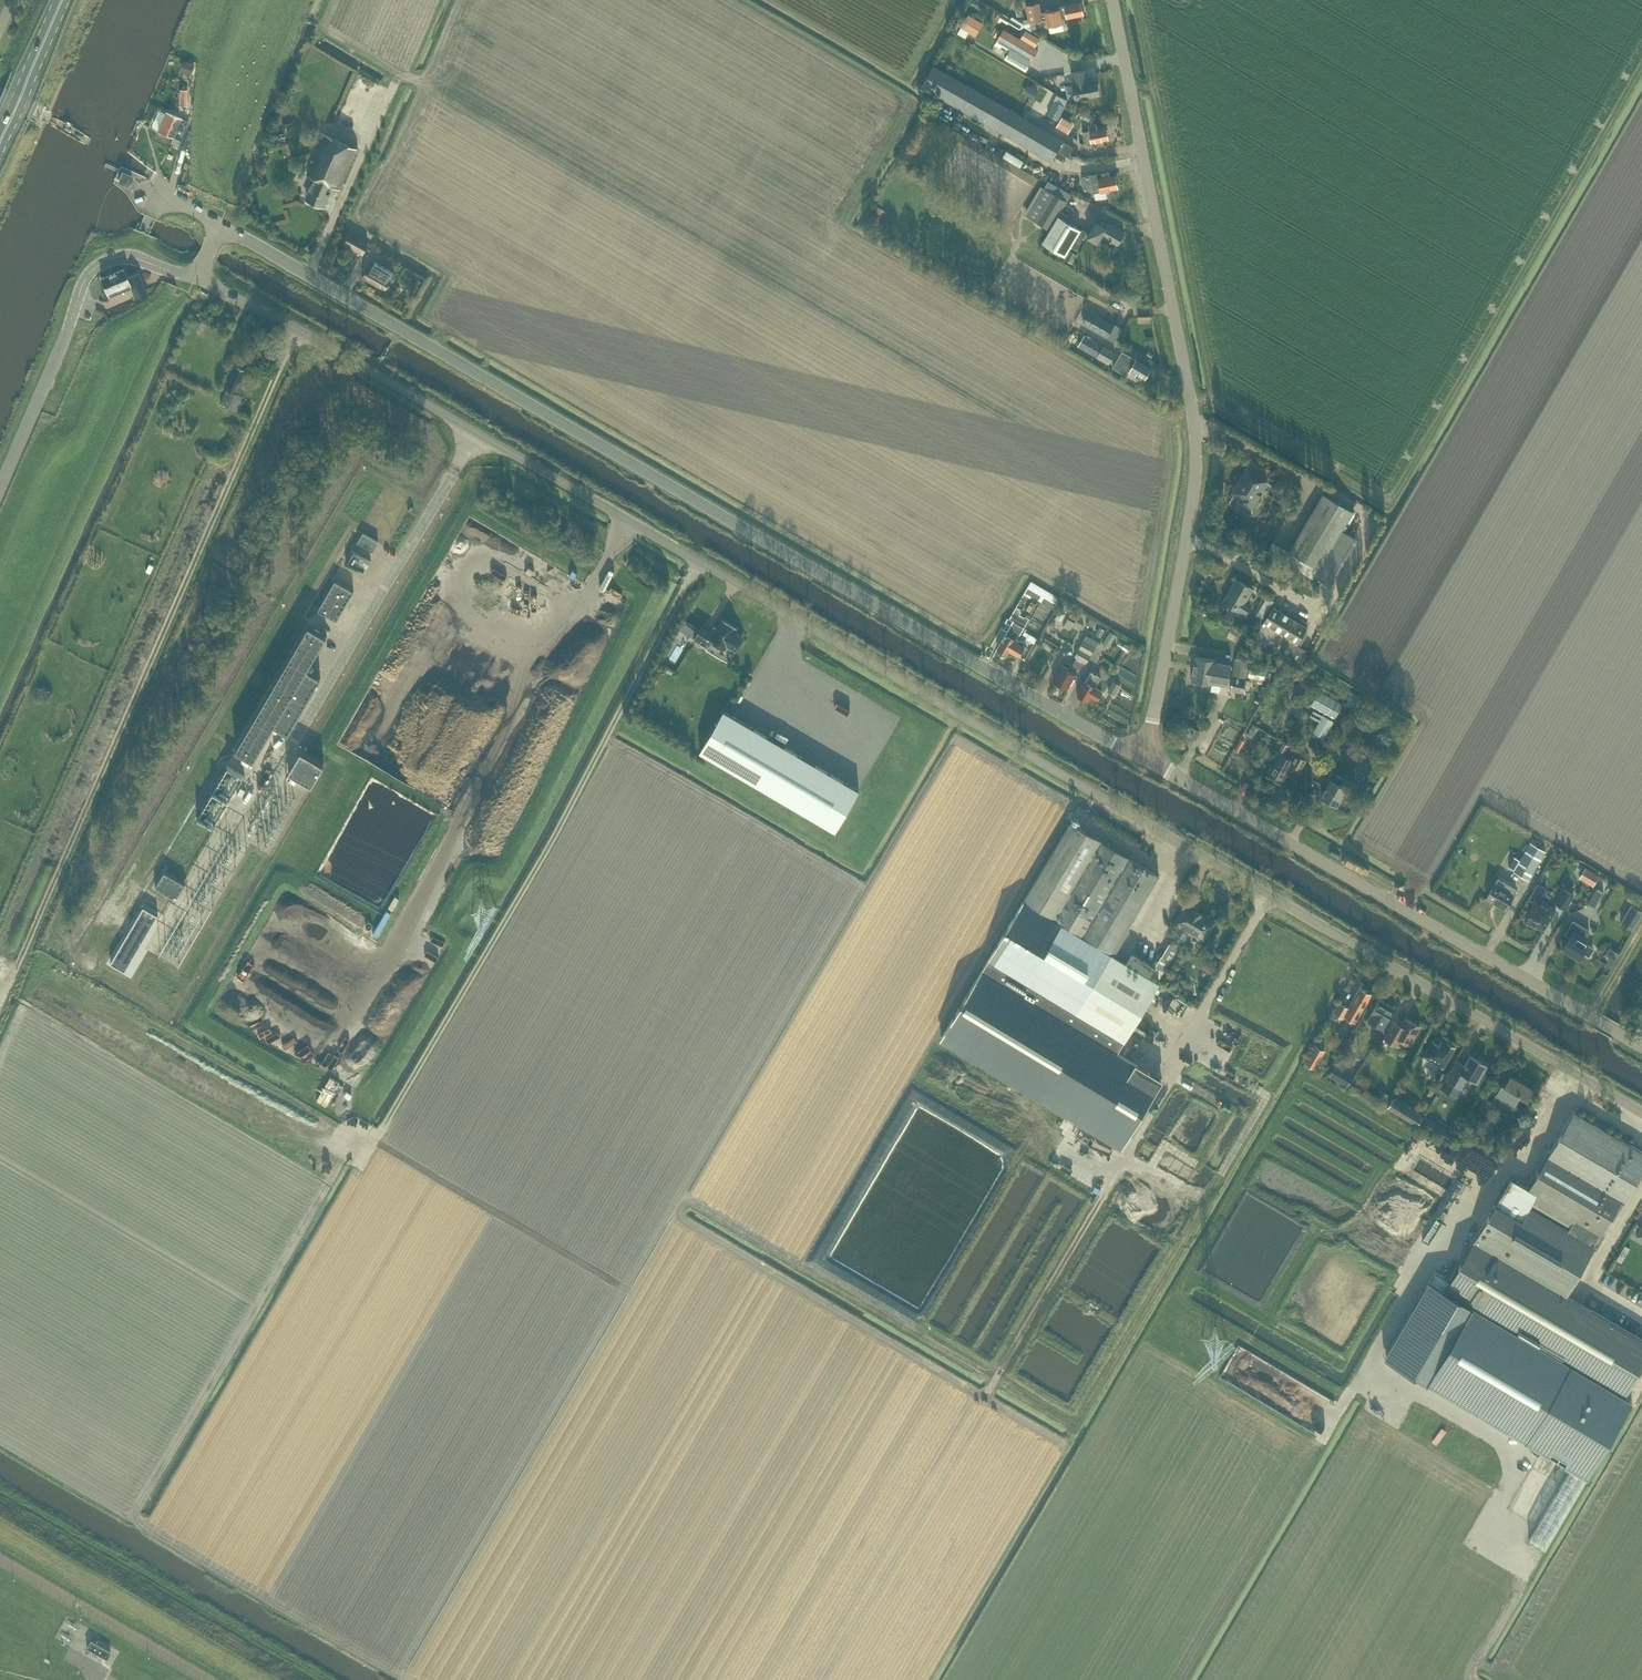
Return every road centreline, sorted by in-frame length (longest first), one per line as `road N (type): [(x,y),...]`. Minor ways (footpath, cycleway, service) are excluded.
road 1 (unclassified): [(1641,1111),(477,430)]
road 2 (unclassified): [(1144,757),(221,225)]
road 3 (unclassified): [(1144,757),(1194,498),(1196,439),(1112,0)]
road 4 (track): [(368,1147),(538,862),(700,560)]
road 5 (unclassified): [(1641,1046),(1144,757)]
road 6 (unclassified): [(0,491),(104,262),(136,252),(202,278)]
road 7 (unclassified): [(477,430),(202,278)]
road 8 (primary): [(0,140),(62,0)]
road 9 (track): [(219,96),(221,225)]

